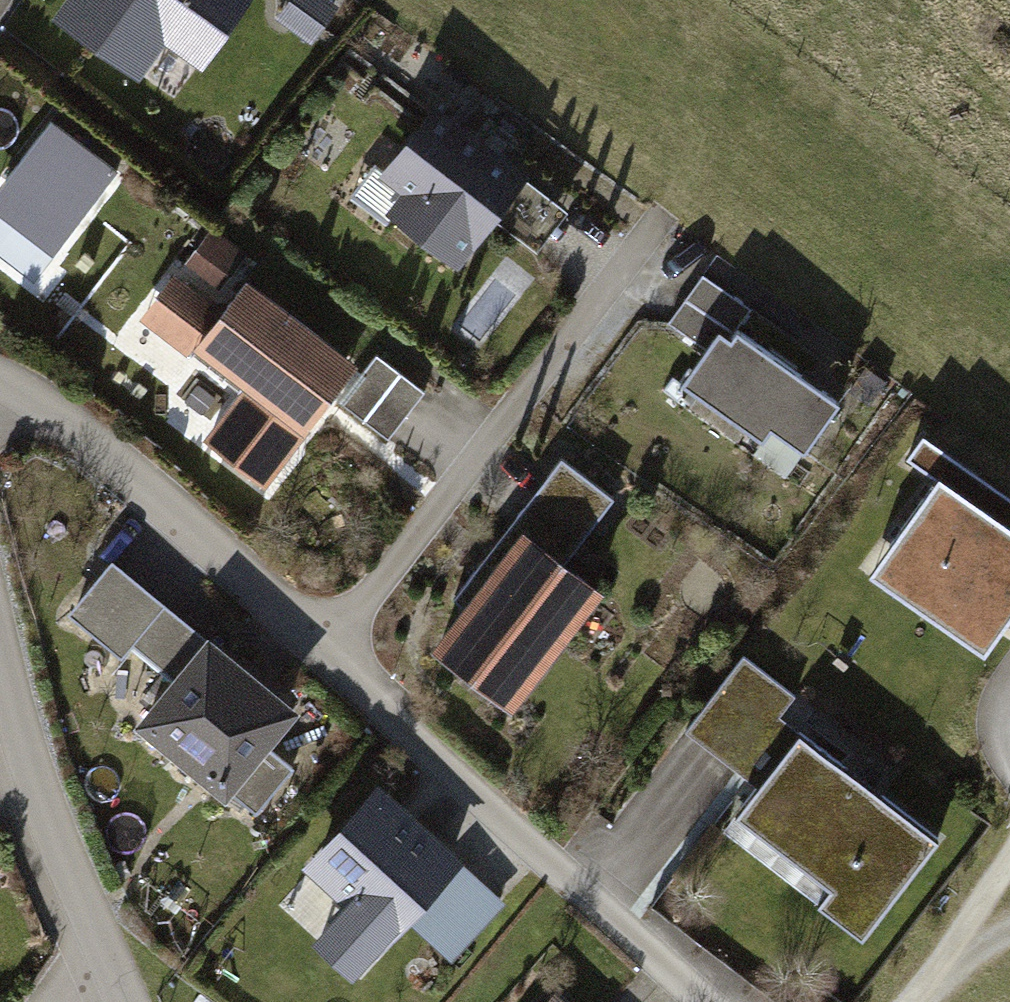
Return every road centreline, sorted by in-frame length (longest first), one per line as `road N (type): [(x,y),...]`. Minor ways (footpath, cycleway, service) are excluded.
road 1 (residential): [(702,1001),(326,651),(37,402),(0,399)]
road 2 (residential): [(118,989),(26,753),(0,648)]
road 3 (track): [(928,980),(1009,863)]

